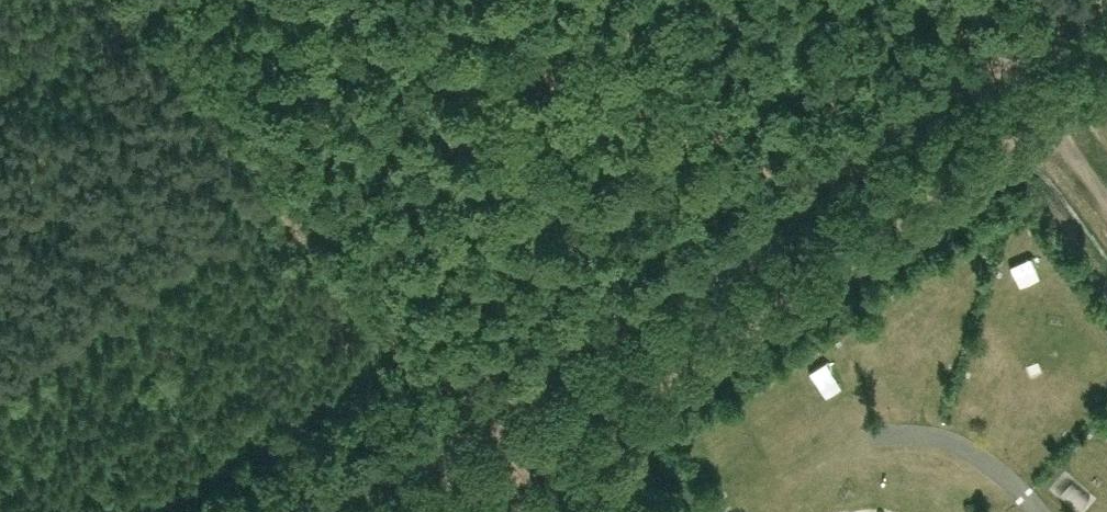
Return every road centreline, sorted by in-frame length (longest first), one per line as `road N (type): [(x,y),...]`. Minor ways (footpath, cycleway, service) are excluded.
road 1 (track): [(1006,56),(314,511)]
road 2 (track): [(1106,200),(1006,56)]

